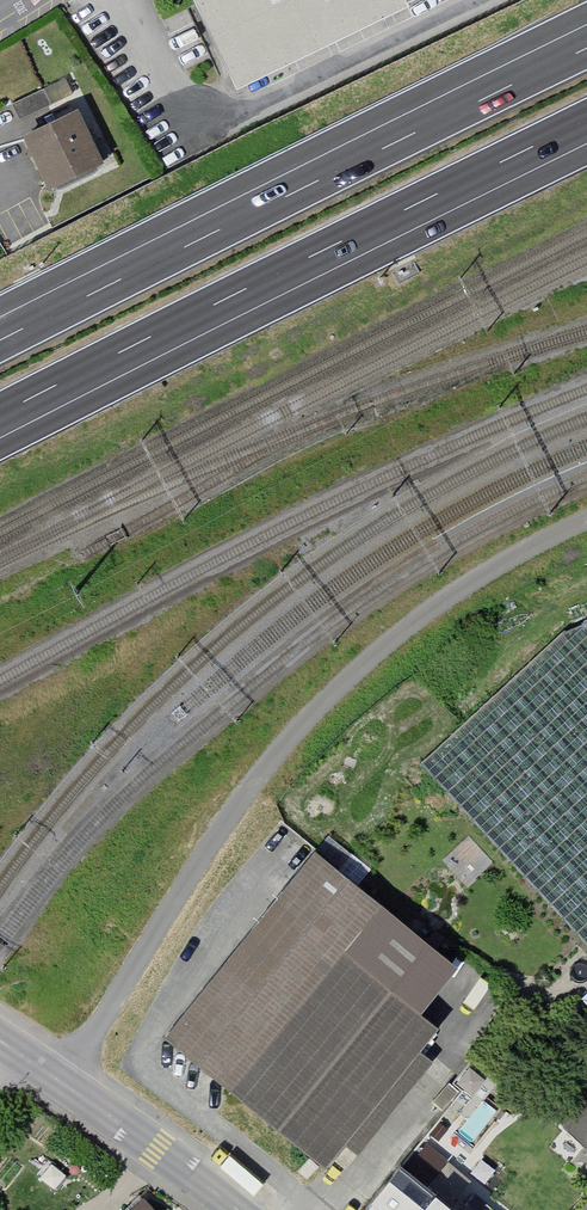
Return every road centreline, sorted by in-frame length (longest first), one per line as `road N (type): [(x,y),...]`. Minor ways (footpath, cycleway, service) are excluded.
road 1 (motorway): [(0,415),(586,120)]
road 2 (motorway): [(586,47),(0,341)]
road 3 (tertiary): [(0,1039),(232,1209)]

